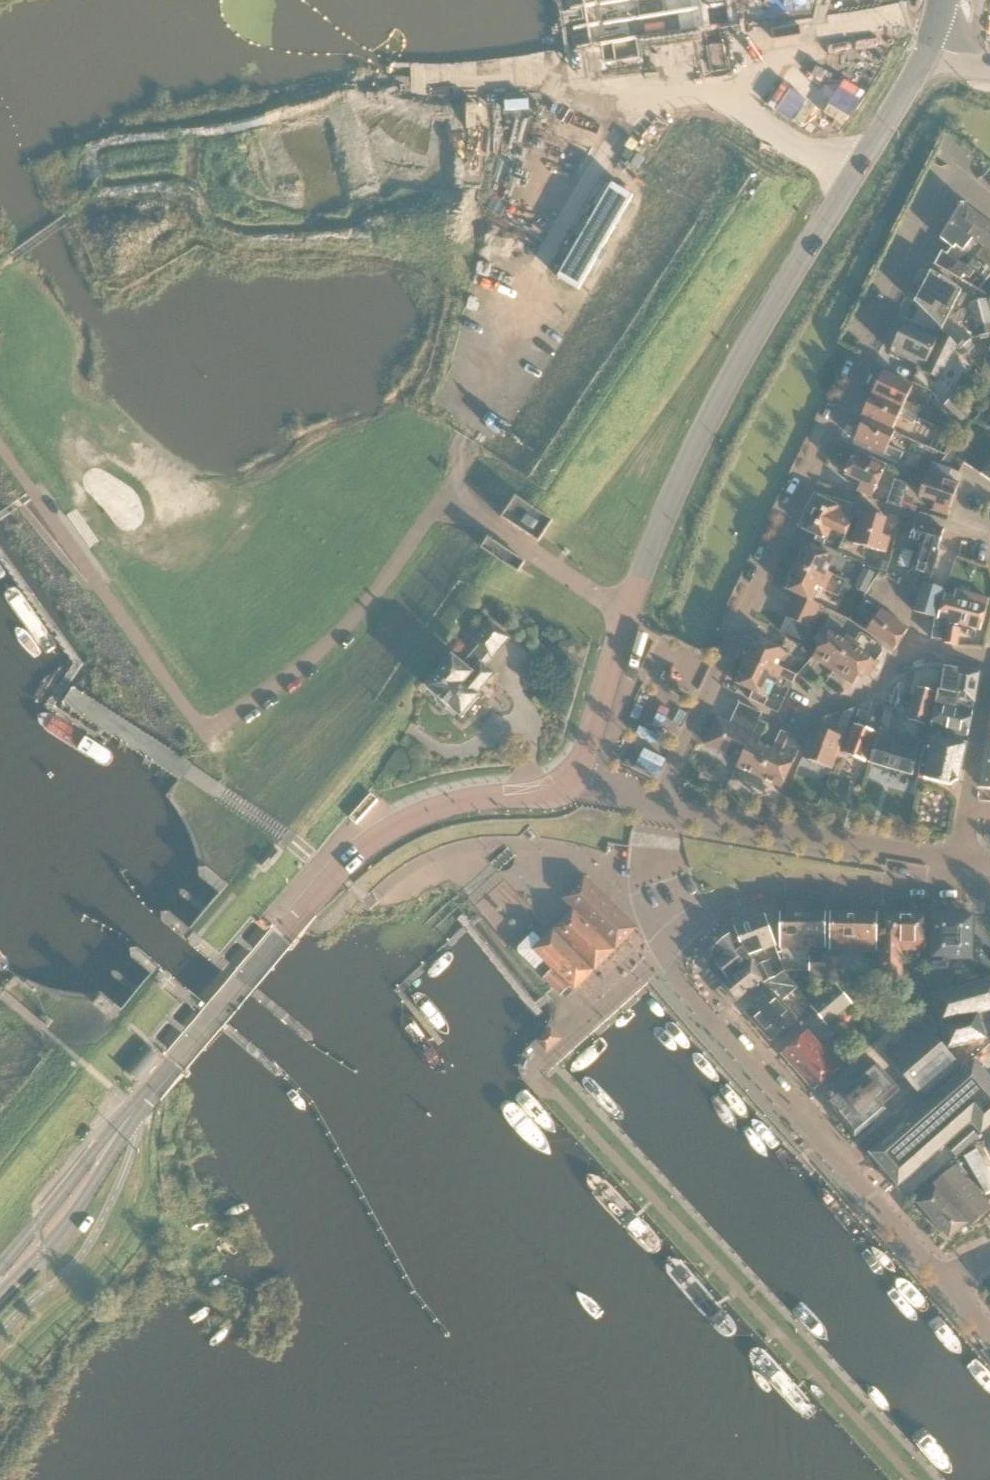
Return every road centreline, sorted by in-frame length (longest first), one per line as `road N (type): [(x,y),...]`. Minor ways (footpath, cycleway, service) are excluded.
road 1 (primary): [(572,780),(693,453),(747,345),(932,42)]
road 2 (primary): [(0,1283),(351,851),(417,811),(529,797),(572,780)]
road 3 (residential): [(944,1278),(675,975),(670,943),(700,914),(756,889),(956,887),(961,857)]
road 4 (residential): [(657,807),(954,173),(989,202)]
road 5 (residential): [(961,857),(657,807)]
road 6 (residential): [(820,712),(883,681),(919,651),(989,663)]
road 7 (residential): [(989,681),(969,808)]

